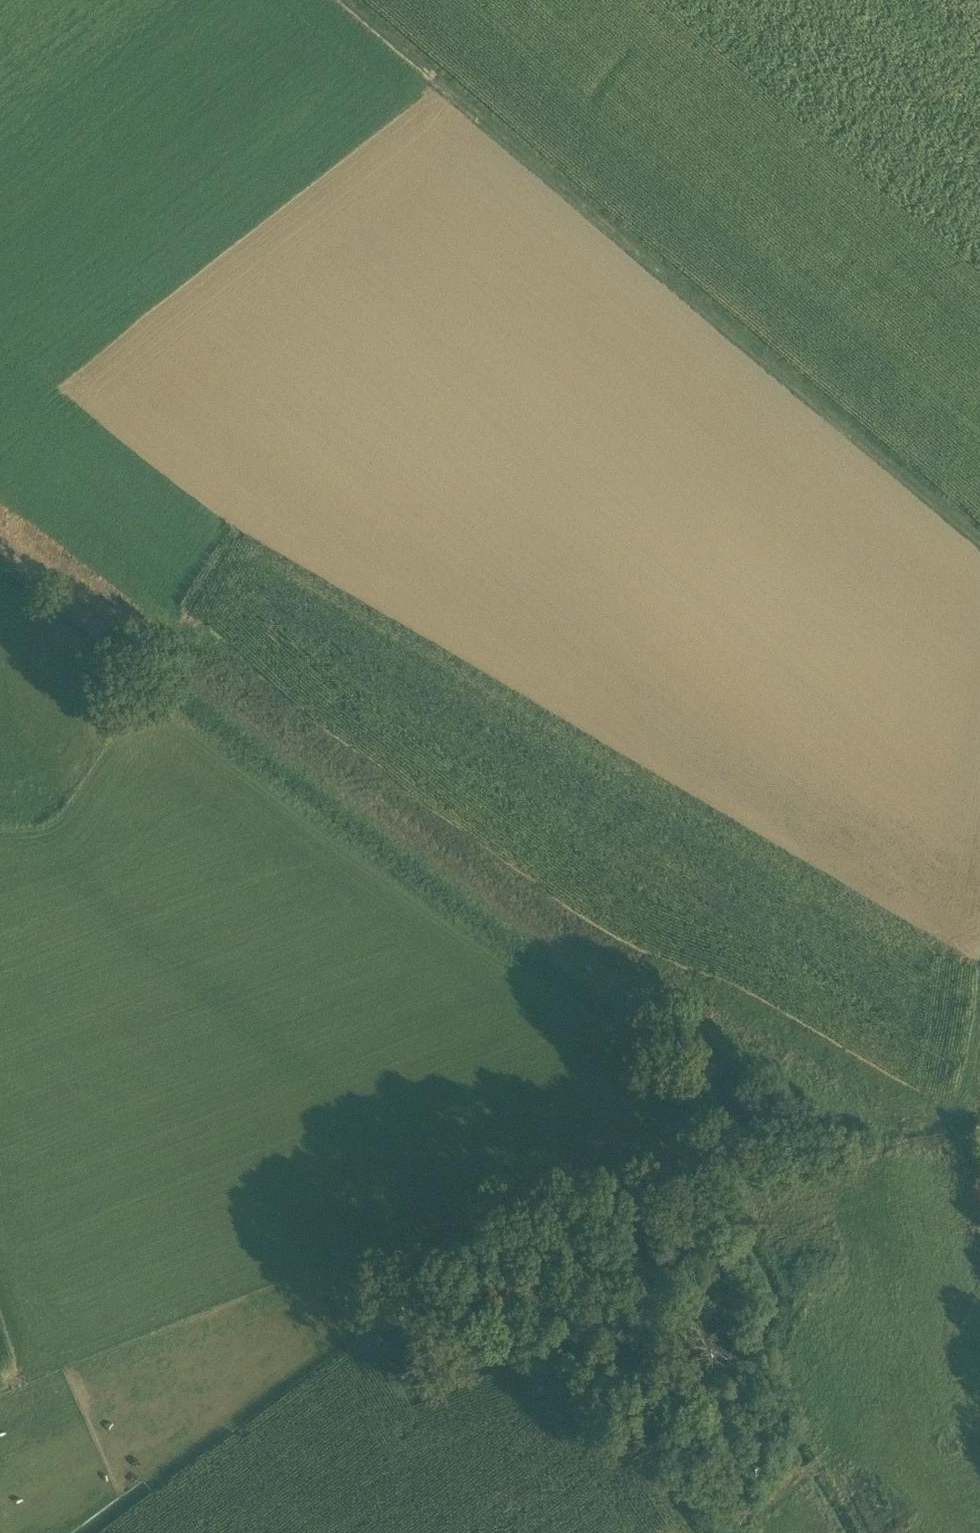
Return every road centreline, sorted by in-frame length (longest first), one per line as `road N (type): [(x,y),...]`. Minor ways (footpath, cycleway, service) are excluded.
road 1 (track): [(342,0),(979,540)]
road 2 (track): [(693,1532),(673,1487),(551,1345),(420,1394),(361,1285)]

